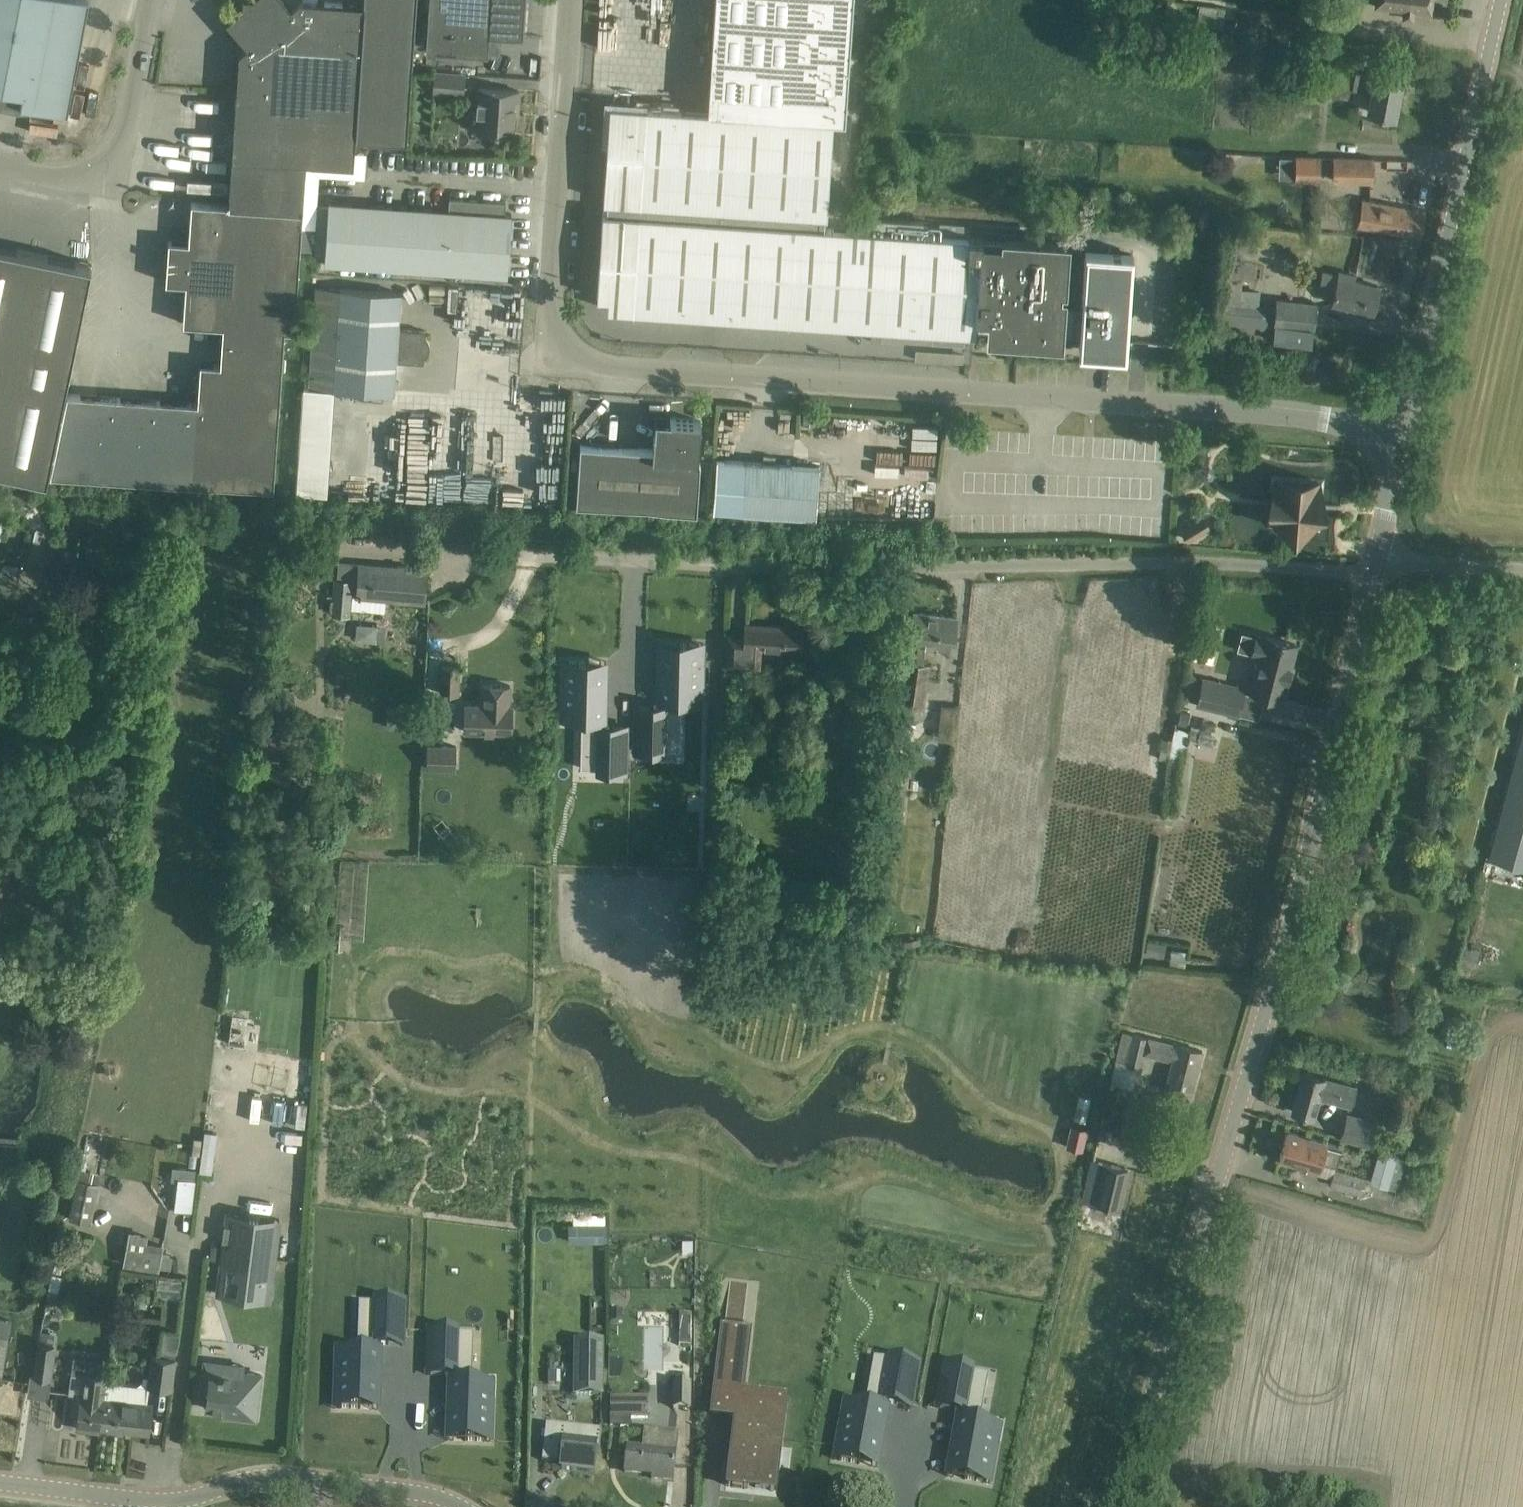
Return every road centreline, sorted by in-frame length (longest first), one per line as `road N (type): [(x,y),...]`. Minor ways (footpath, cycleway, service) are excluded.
road 1 (unclassified): [(1402,434),(1287,414),(567,363),(556,354),(547,314),(570,0)]
road 2 (residential): [(1371,576),(1191,563),(827,568),(349,546)]
road 3 (unclassified): [(1114,1506),(1222,1184),(1371,576)]
road 4 (unclassified): [(0,1483),(160,1501),(288,1474),(409,1491),(459,1506)]
road 5 (unclassified): [(1402,434),(1500,0)]
road 6 (unclassified): [(153,0),(124,133),(97,167),(57,176),(0,164)]
road 7 (unclassified): [(1375,558),(1522,572)]
road 8 (unclassified): [(1375,558),(1402,434)]

